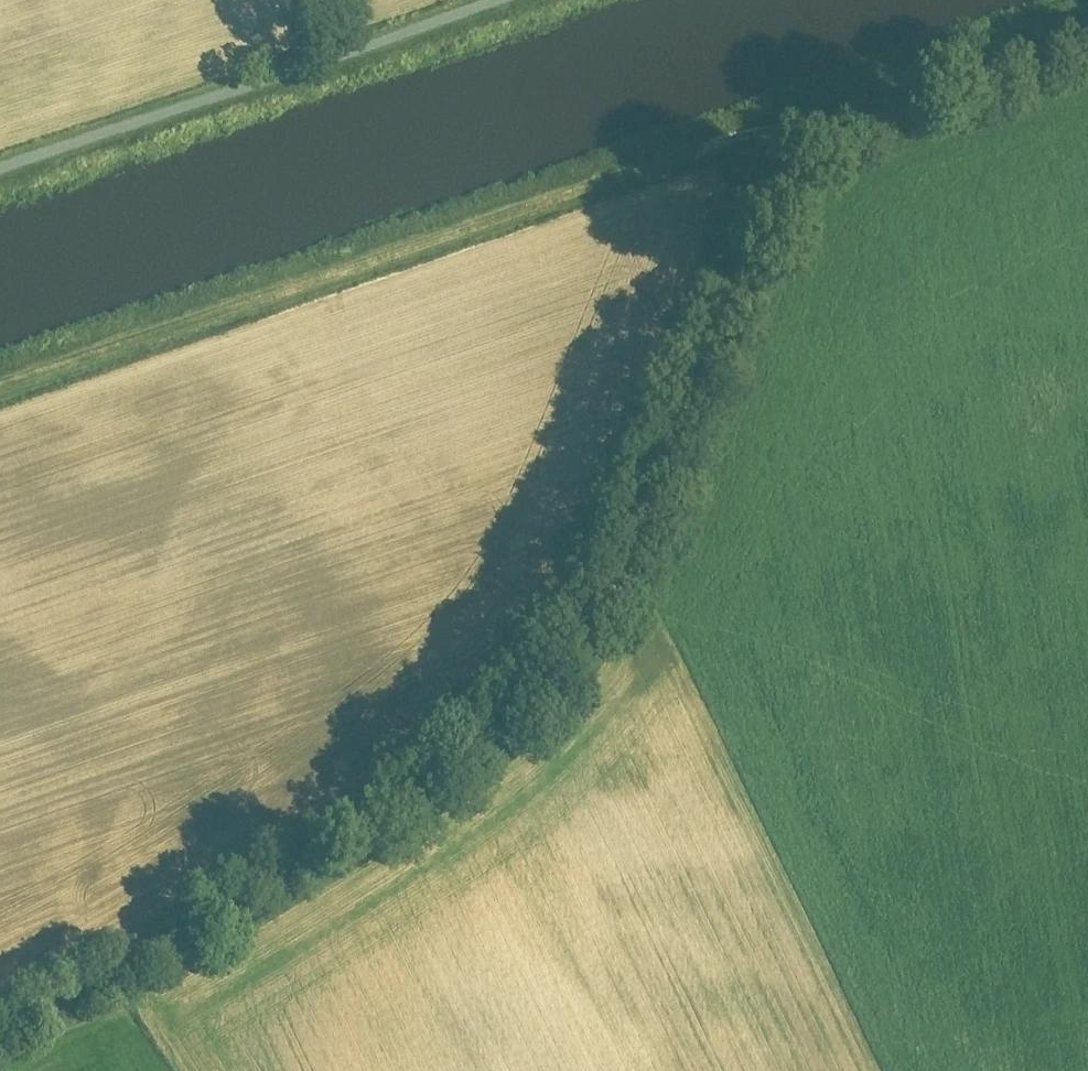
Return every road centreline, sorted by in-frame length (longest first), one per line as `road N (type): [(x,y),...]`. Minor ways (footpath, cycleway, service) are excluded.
road 1 (track): [(1087,42),(791,134),(648,522),(555,672),(441,777),(0,1037)]

